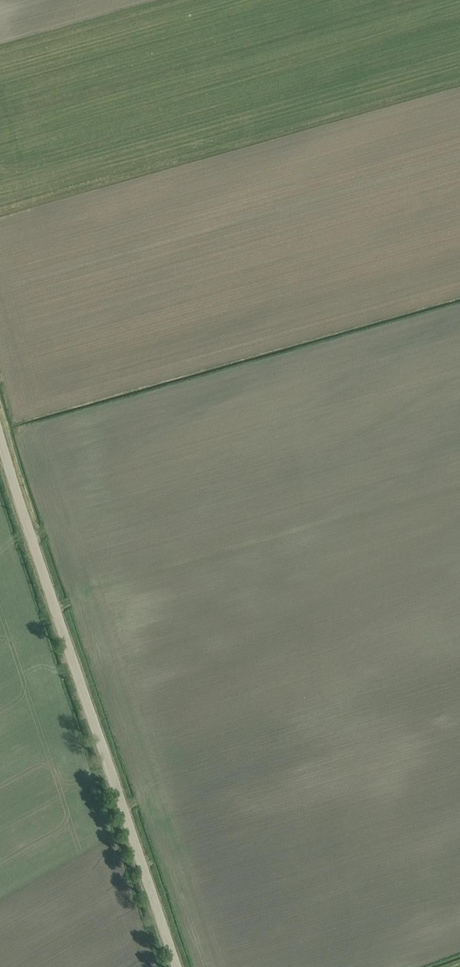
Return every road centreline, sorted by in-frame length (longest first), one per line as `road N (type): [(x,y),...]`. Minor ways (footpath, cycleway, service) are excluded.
road 1 (unclassified): [(177,966),(0,435)]

